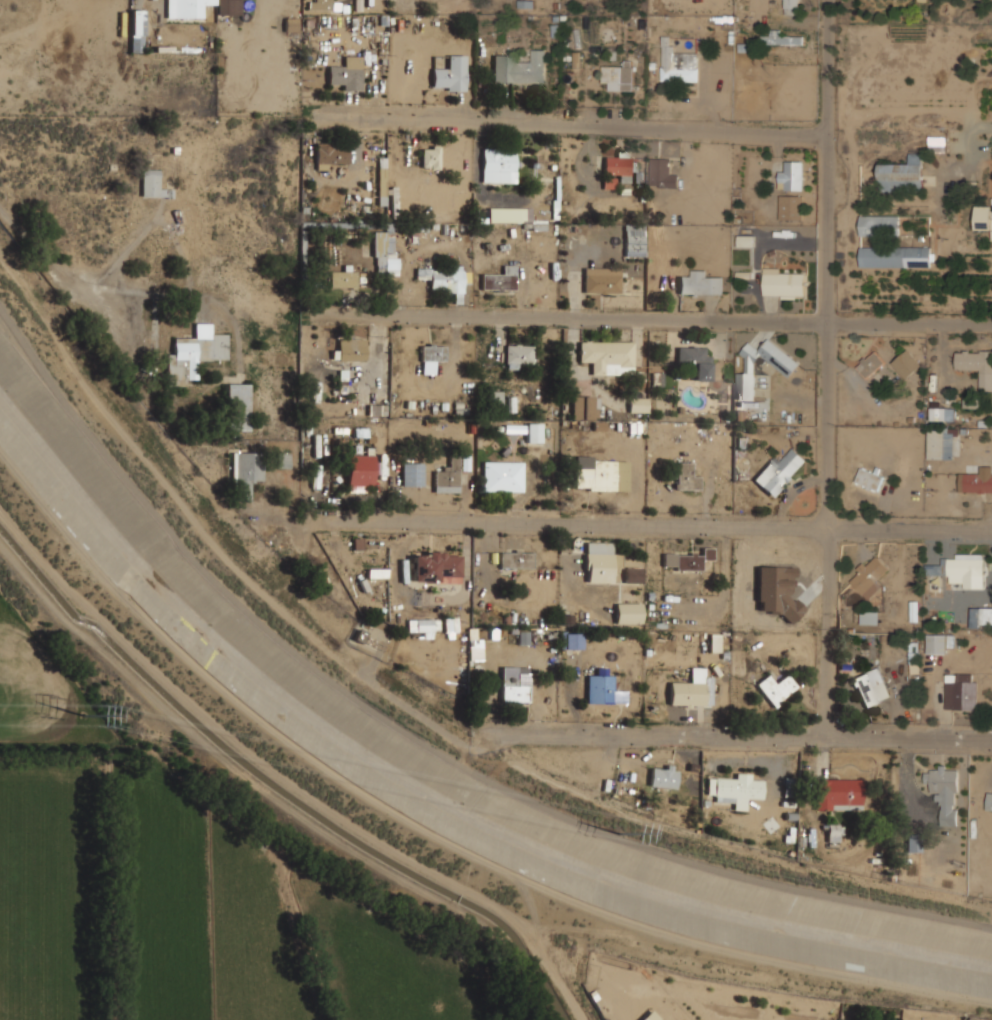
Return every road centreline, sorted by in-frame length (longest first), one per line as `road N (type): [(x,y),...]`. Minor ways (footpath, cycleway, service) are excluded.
road 1 (residential): [(835,0),(826,738)]
road 2 (residential): [(991,322),(312,313)]
road 3 (residential): [(991,532),(312,527)]
road 4 (residential): [(833,131),(302,116)]
road 5 (residential): [(991,740),(479,733)]

